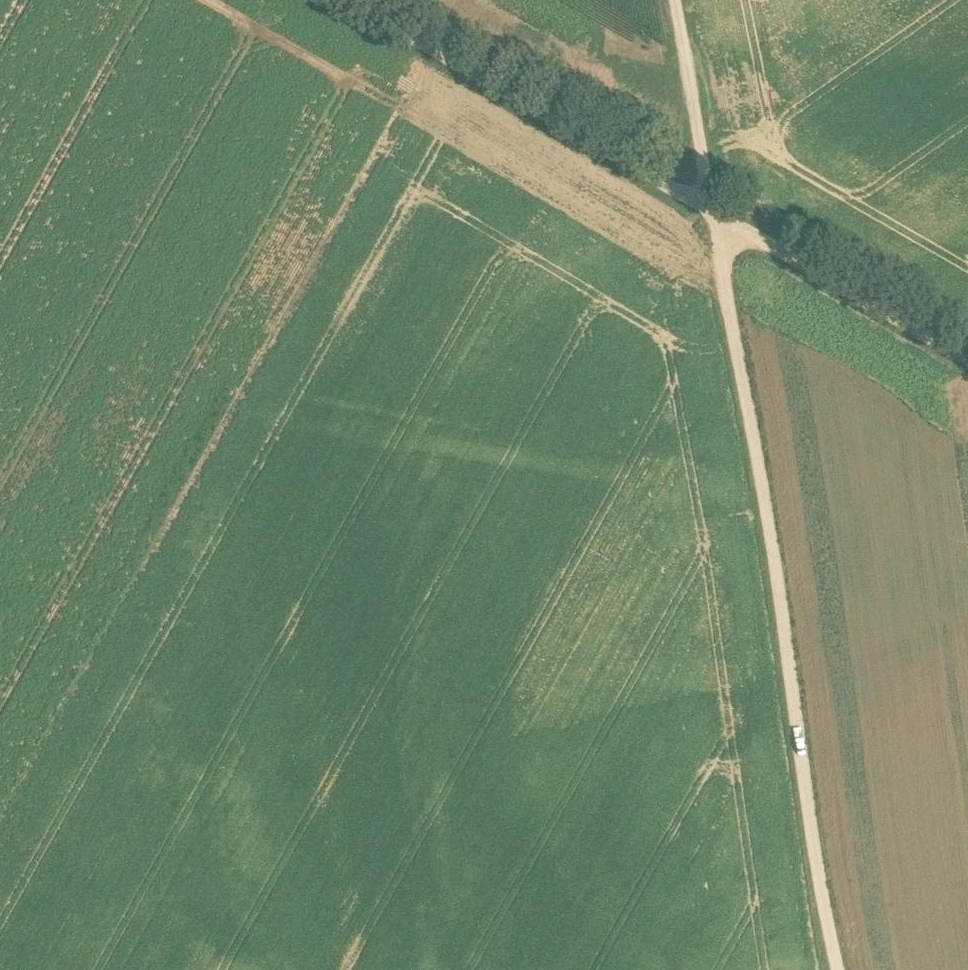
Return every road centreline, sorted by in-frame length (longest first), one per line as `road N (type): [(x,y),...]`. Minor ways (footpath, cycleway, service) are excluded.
road 1 (track): [(679,0),(829,969)]
road 2 (unclassified): [(967,357),(348,0)]

